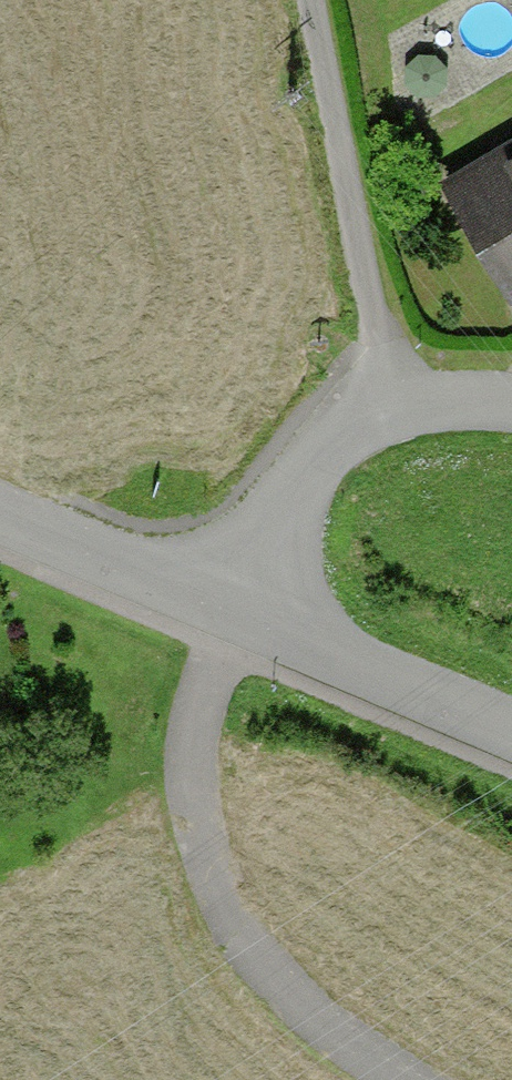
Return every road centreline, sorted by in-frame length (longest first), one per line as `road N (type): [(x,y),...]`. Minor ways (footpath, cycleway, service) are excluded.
road 1 (track): [(429,1079),(378,1051),(230,928),(209,880),(188,803),(198,697),(219,595)]
road 2 (residential): [(219,595),(374,367),(511,384)]
road 3 (track): [(374,367),(305,0)]
road 4 (residential): [(219,595),(511,731)]
road 5 (residential): [(0,505),(219,595)]

